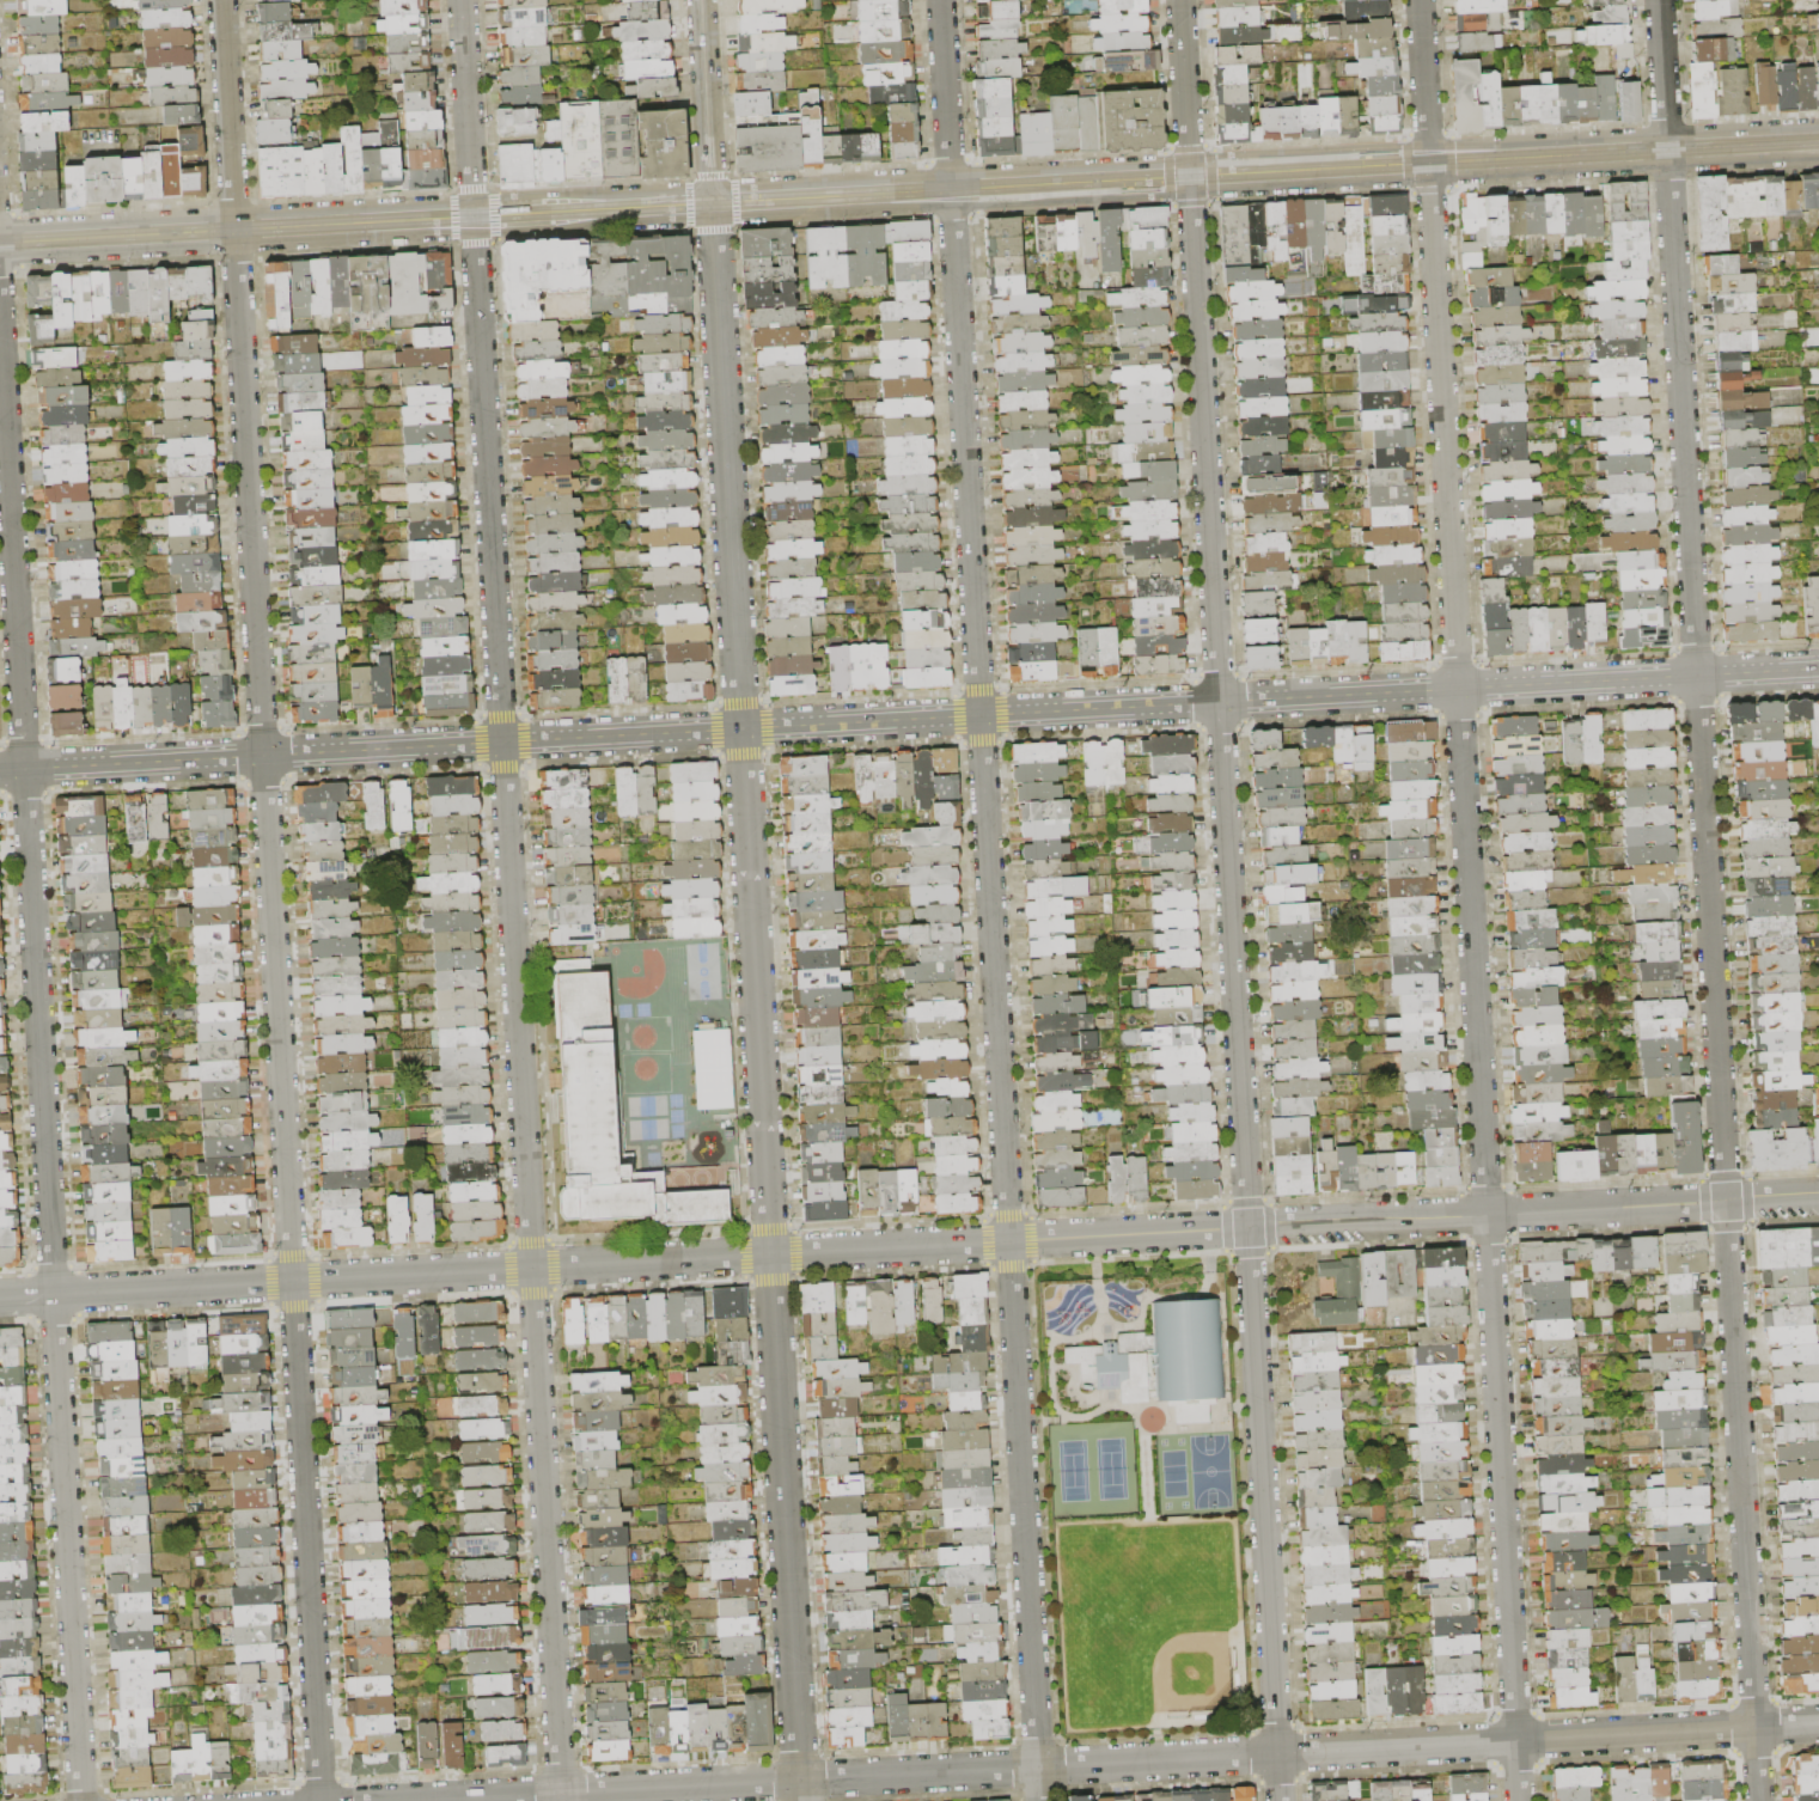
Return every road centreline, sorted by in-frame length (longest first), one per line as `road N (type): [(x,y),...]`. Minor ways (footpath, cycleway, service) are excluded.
road 1 (residential): [(1818,669),(0,770)]
road 2 (residential): [(1818,1196),(0,1297)]
road 3 (residential): [(1667,149),(1759,1800)]
road 4 (residential): [(1428,163),(1519,1800)]
road 5 (residential): [(951,190),(1040,1800)]
road 6 (residential): [(712,203),(800,1800)]
road 7 (residential): [(472,216),(560,1800)]
road 8 (residential): [(233,230),(320,1800)]
road 9 (residential): [(1194,255),(1280,1800)]
road 10 (residential): [(0,315),(81,1800)]
road 11 (residential): [(1818,1723),(429,1800)]
road 12 (tertiary): [(1455,161),(1406,145),(1217,155),(1190,176)]
road 13 (tertiary): [(929,191),(952,202),(1018,204),(1170,195),(1190,176)]
road 14 (tertiary): [(472,216),(233,230)]
road 15 (tertiary): [(1667,149),(1428,163)]
road 16 (tertiary): [(1190,176),(951,190)]
road 17 (tertiary): [(951,190),(712,203)]
road 18 (tertiary): [(1428,163),(1190,176)]
road 19 (tertiary): [(233,230),(0,242)]
road 20 (residential): [(221,0),(233,230)]
road 21 (residential): [(461,0),(472,216)]
road 22 (residential): [(701,0),(712,203)]
road 23 (residential): [(941,0),(951,190)]
road 24 (residential): [(1179,0),(1190,176)]
road 25 (residential): [(1419,0),(1428,163)]
road 26 (tertiary): [(472,216),(498,233),(585,227),(617,208)]
road 27 (tertiary): [(617,208),(584,194),(542,194),(495,197),(472,216)]
road 28 (tertiary): [(1818,141),(1667,149)]
road 29 (residential): [(1659,0),(1667,149)]
road 30 (tertiary): [(617,208),(472,216)]

